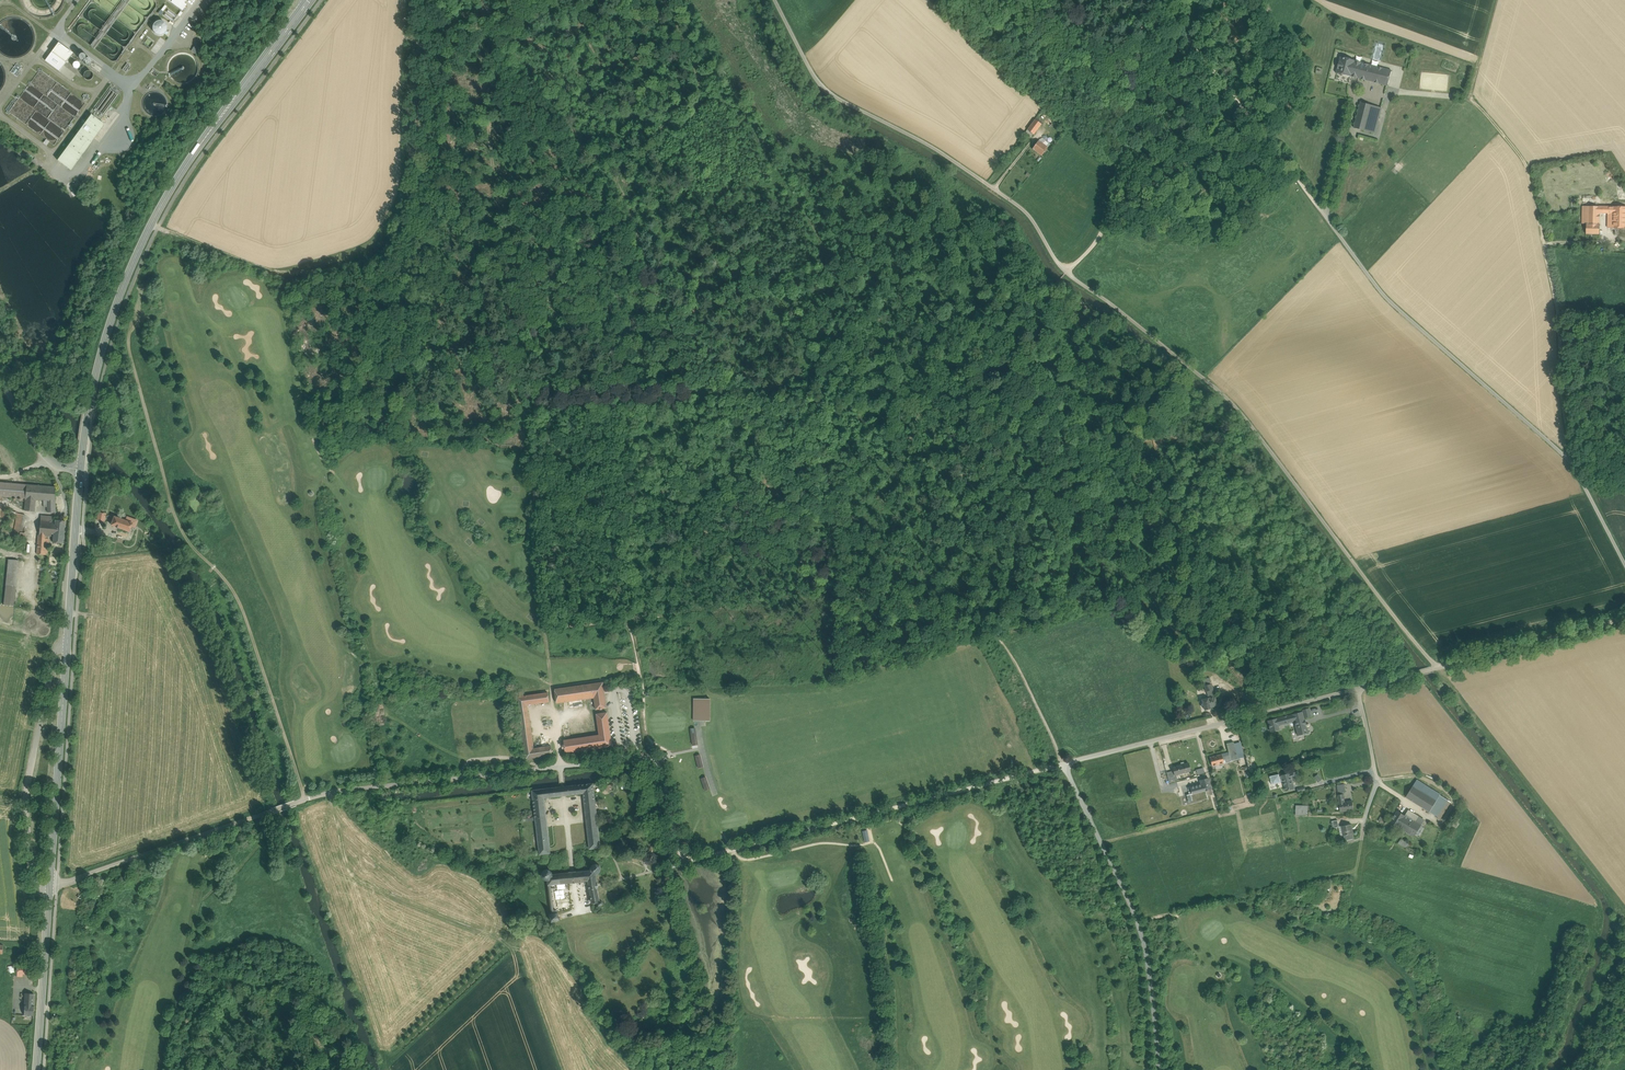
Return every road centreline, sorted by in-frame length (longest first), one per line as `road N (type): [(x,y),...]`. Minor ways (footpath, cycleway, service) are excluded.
road 1 (unclassified): [(1437,668),(1245,413),(1144,324),(1067,272),(1018,206),(928,144),(824,89),(776,0)]
road 2 (track): [(552,696),(474,0)]
road 3 (unclassified): [(640,758),(344,790),(49,888)]
road 4 (unclassified): [(1624,558),(1573,459),(1387,295),(1279,146)]
road 5 (secondary): [(309,0),(181,172),(136,256),(100,357),(80,470)]
road 6 (track): [(1573,459),(1561,298),(1528,163),(1478,102),(1400,91)]
road 7 (secondary): [(80,470),(49,888)]
road 8 (unclassified): [(1062,764),(1437,668)]
road 9 (track): [(1062,764),(733,850)]
road 10 (unclassified): [(1062,764),(1139,931),(1156,1069)]
road 11 (track): [(1067,272),(1097,240),(1110,211),(1149,0)]
road 12 (unclassified): [(1437,668),(1624,620)]
road 13 (track): [(1279,146),(1157,0)]
road 14 (secondary): [(49,888),(36,1069)]
road 15 (unclassified): [(80,470),(46,457),(0,372)]

